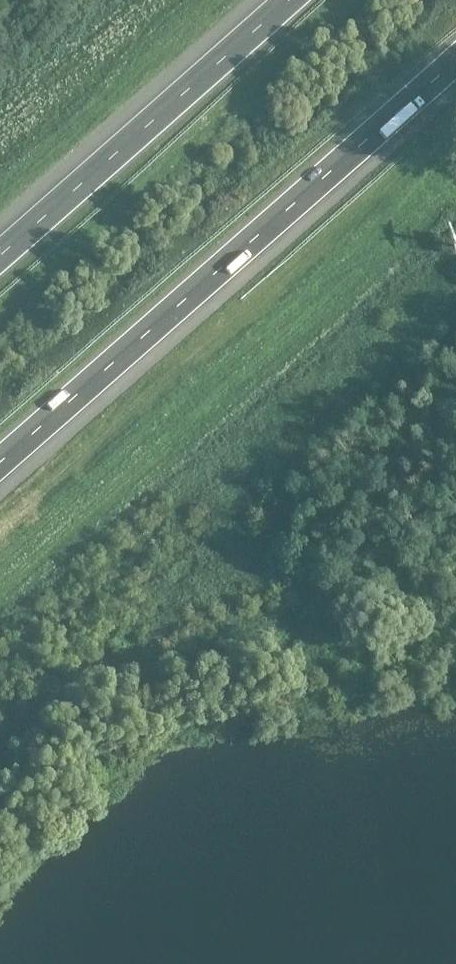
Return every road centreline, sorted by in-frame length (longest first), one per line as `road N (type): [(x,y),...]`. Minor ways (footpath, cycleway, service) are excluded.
road 1 (motorway): [(0,460),(455,61)]
road 2 (motorway): [(285,0),(0,248)]

